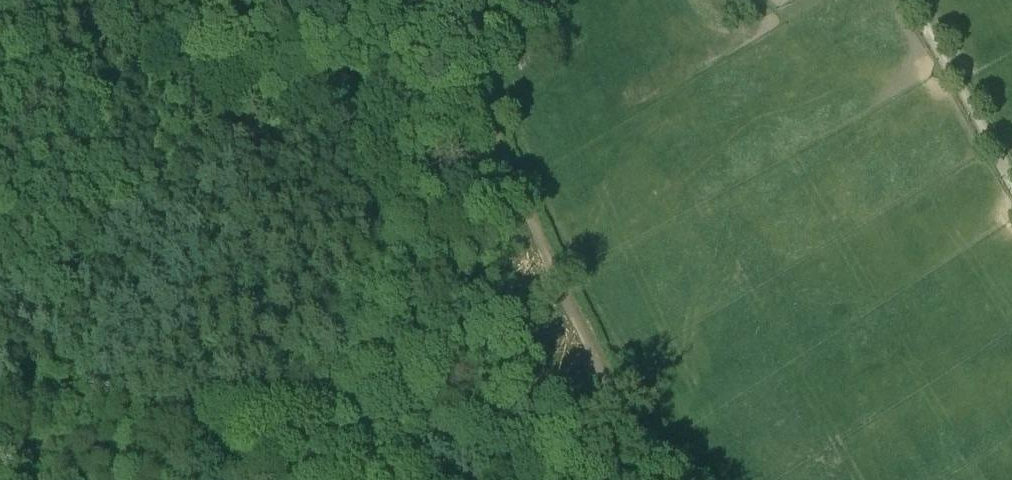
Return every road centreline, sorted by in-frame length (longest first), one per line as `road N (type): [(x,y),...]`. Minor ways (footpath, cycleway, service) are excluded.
road 1 (track): [(183,0),(215,40),(297,80),(479,116),(538,251),(657,479)]
road 2 (track): [(301,479),(242,458),(0,438)]

